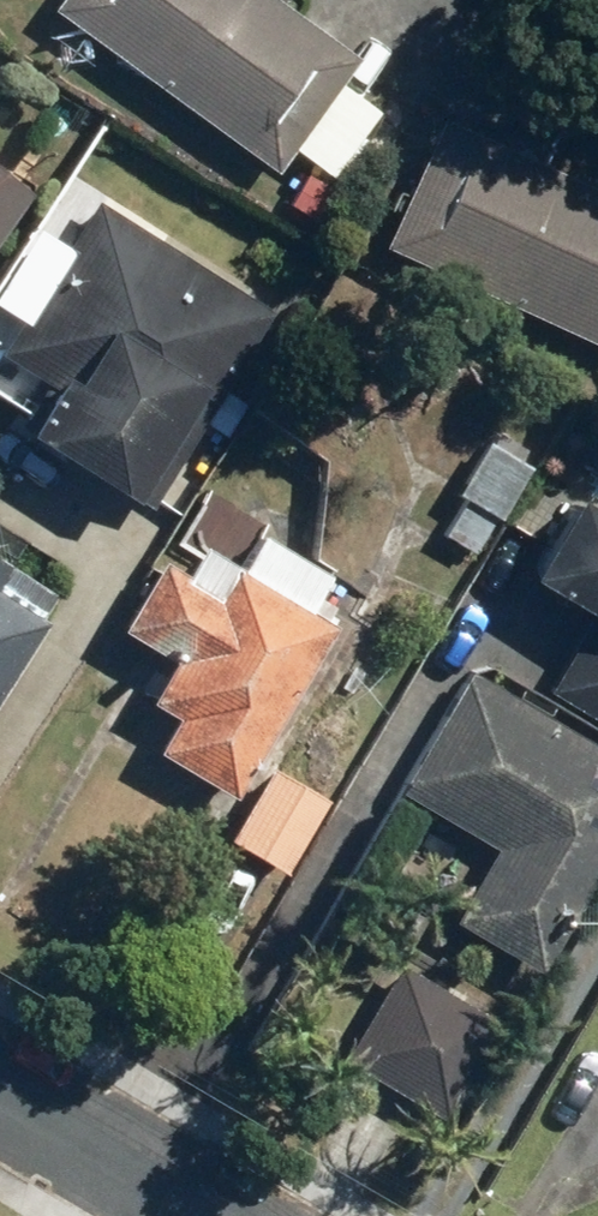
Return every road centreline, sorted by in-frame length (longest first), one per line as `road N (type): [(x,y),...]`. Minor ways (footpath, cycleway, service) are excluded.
road 1 (residential): [(0,1091),(212,1215)]

